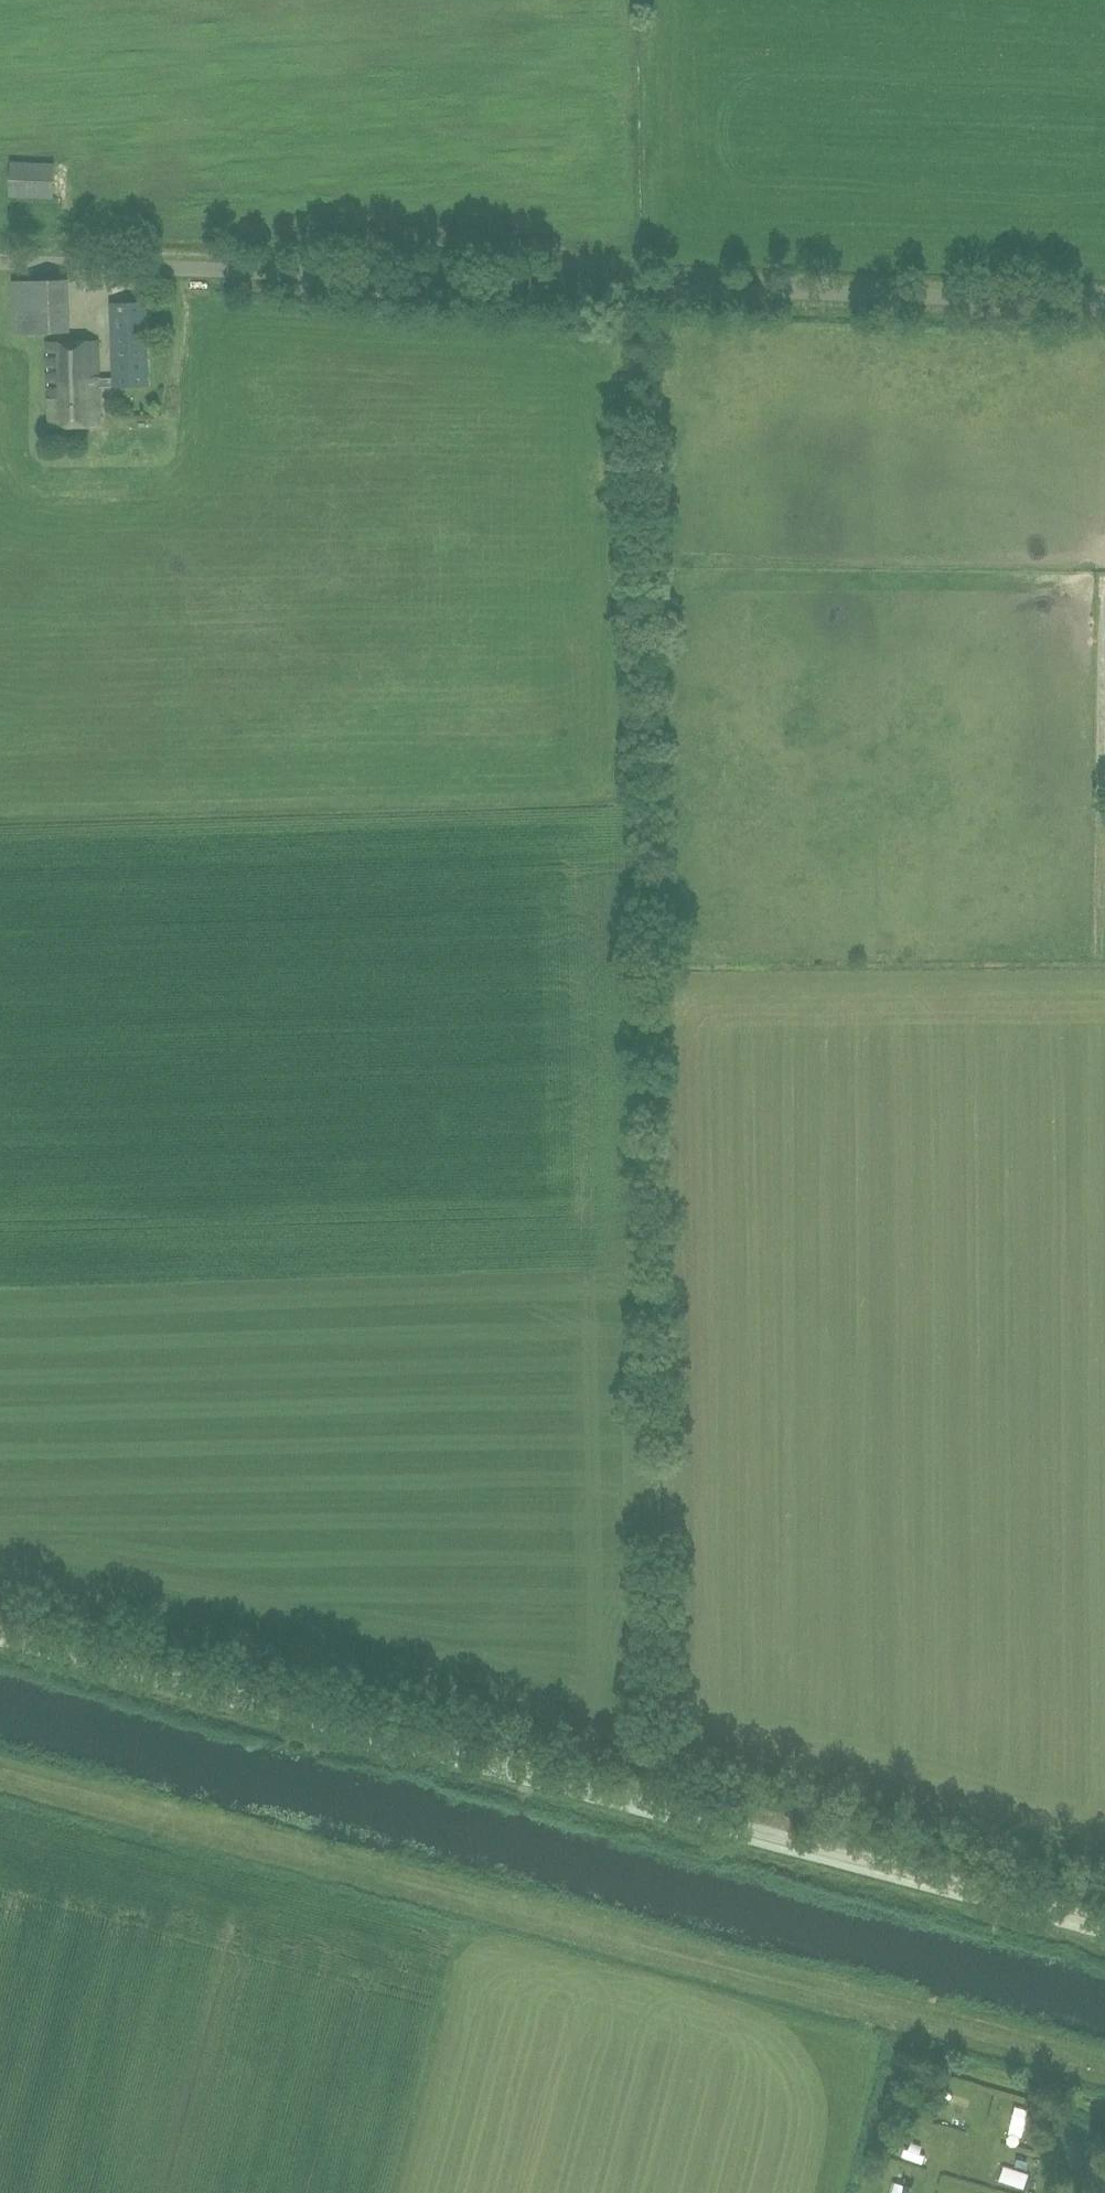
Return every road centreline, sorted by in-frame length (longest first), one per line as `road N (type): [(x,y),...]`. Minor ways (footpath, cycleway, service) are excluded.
road 1 (track): [(1104,1912),(396,1718),(0,1628)]
road 2 (unclassified): [(1104,294),(0,262)]

